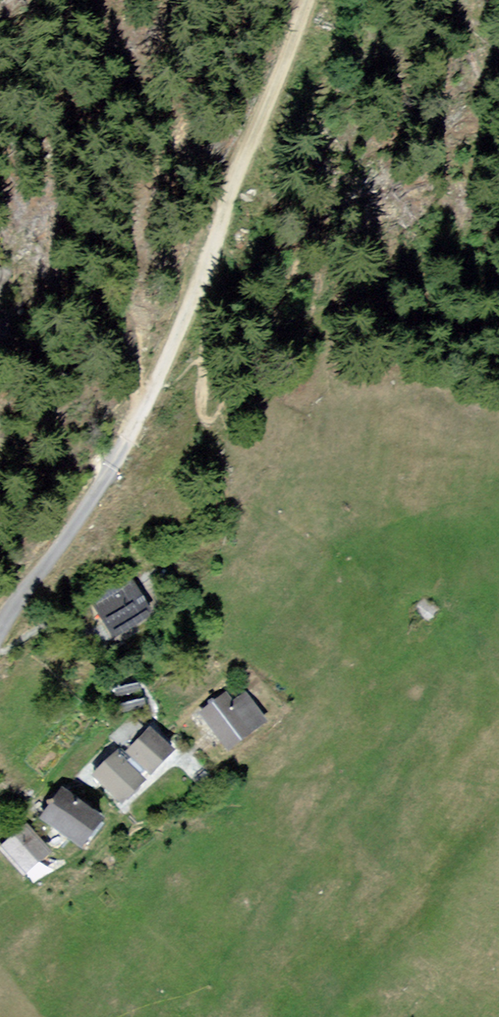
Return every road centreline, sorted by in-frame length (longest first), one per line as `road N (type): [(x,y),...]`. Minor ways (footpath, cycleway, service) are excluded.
road 1 (track): [(306,0),(171,354)]
road 2 (residential): [(171,354),(94,496),(0,634)]

